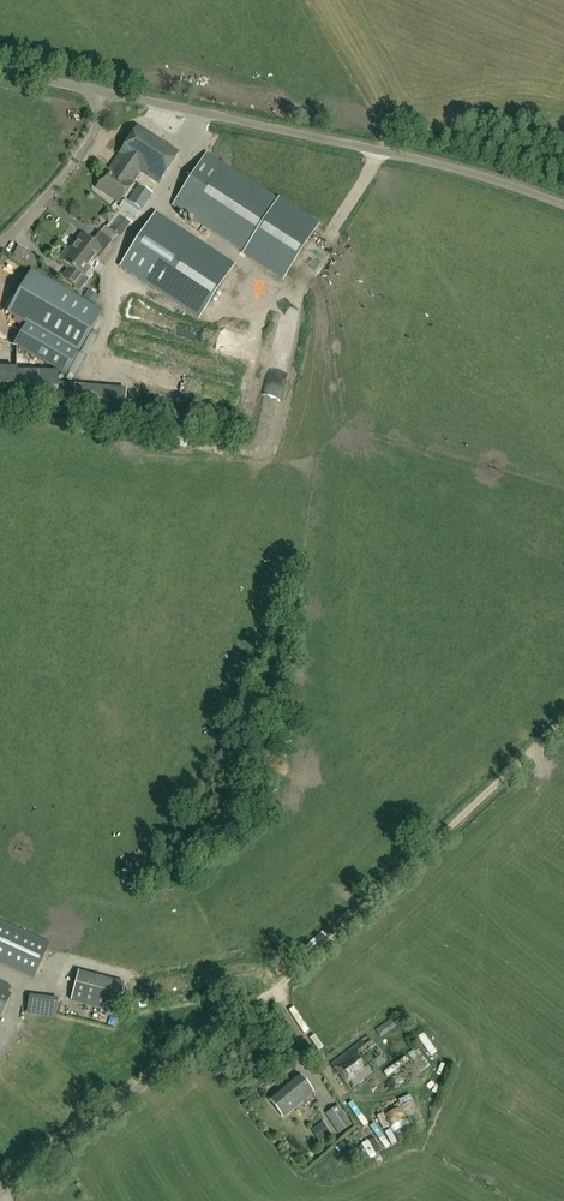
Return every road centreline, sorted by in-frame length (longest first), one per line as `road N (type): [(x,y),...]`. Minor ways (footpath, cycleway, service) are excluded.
road 1 (unclassified): [(563,205),(442,166),(100,92)]
road 2 (track): [(269,992),(563,721)]
road 3 (unclassified): [(0,1192),(269,992)]

